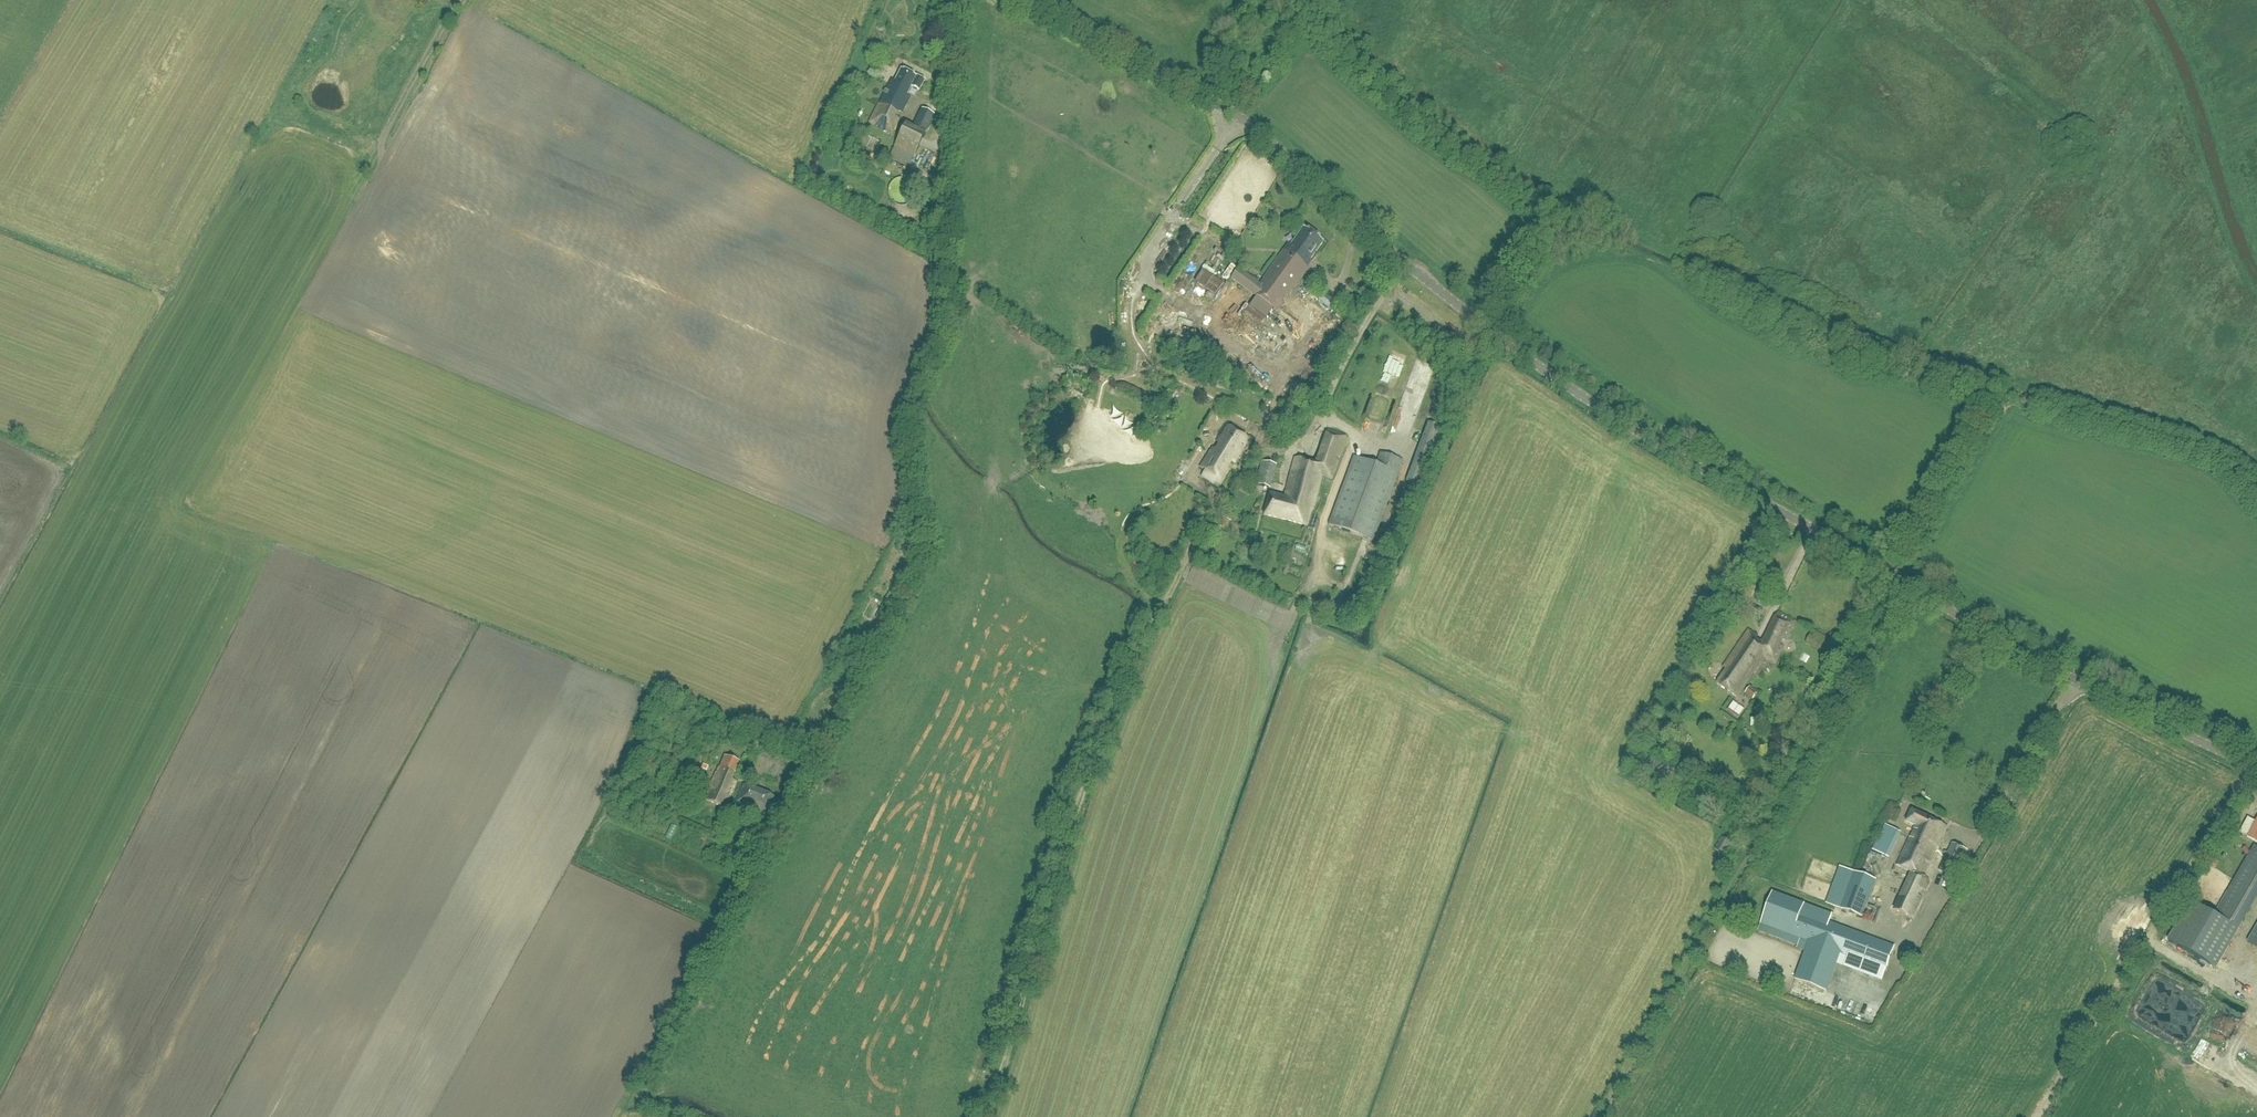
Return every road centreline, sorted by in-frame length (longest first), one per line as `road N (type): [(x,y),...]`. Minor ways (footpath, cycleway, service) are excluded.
road 1 (tertiary): [(1022,0),(1238,116),(1402,262),(1628,426),(2028,657),(2256,771)]
road 2 (track): [(614,1116),(915,573),(919,534),(903,427),(942,301),(951,0)]
road 3 (track): [(988,1116),(1113,698),(1205,514),(1257,453)]
road 4 (track): [(1595,1116),(1910,584)]
road 5 (track): [(2034,1116),(2253,769)]

